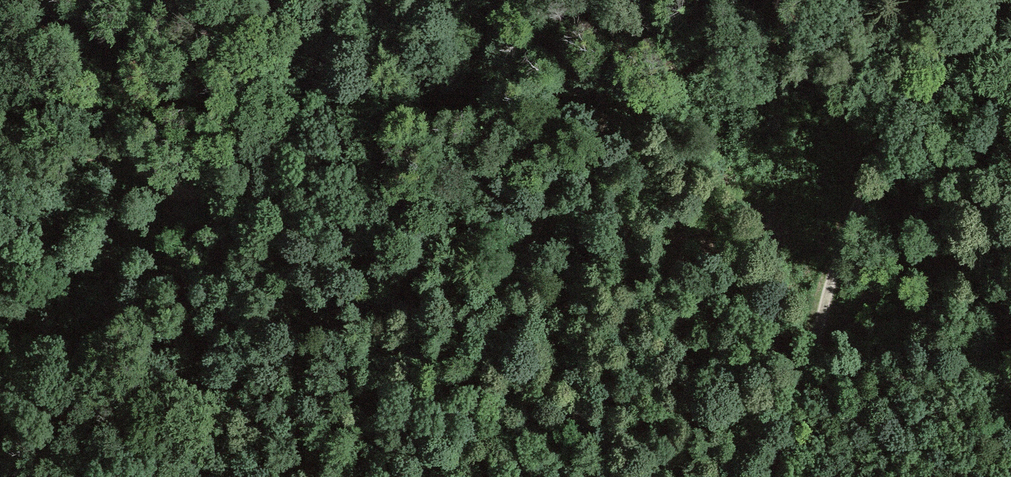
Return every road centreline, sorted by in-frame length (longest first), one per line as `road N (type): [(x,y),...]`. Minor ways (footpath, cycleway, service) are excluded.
road 1 (track): [(739,0),(692,68),(594,142),(539,242),(466,476)]
road 2 (track): [(993,0),(861,191),(776,476)]
road 3 (track): [(151,0),(125,48),(135,157),(190,190),(212,183),(263,128),(292,29),(313,0)]

